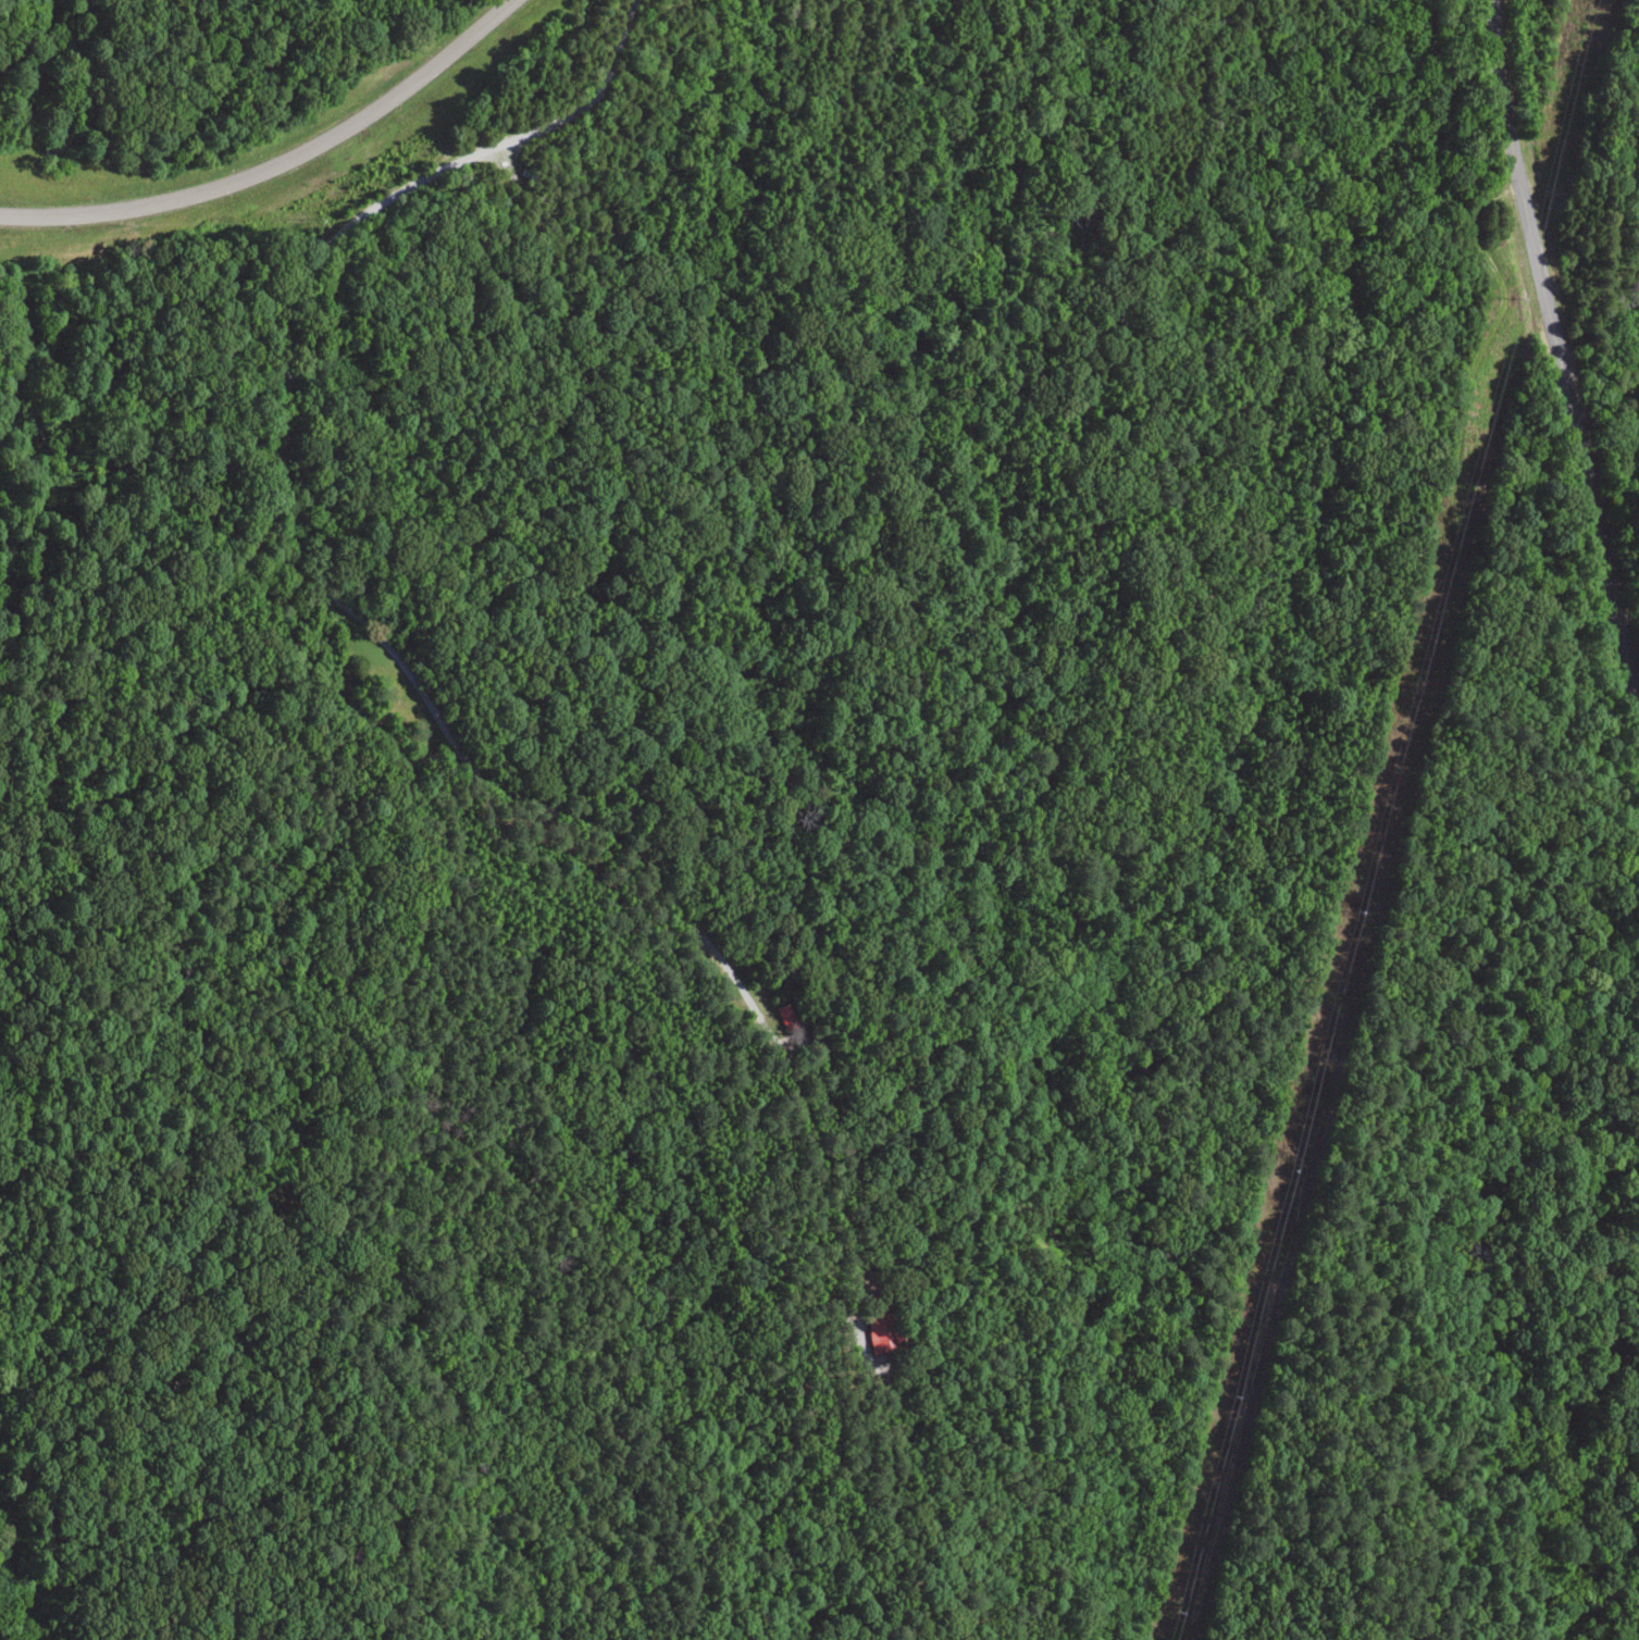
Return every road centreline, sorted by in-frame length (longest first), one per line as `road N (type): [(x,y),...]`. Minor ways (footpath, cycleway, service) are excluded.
road 1 (residential): [(1638,705),(1516,129),(1502,0)]
road 2 (residential): [(510,0),(370,112),(284,162),(193,194),(98,210),(0,213)]

